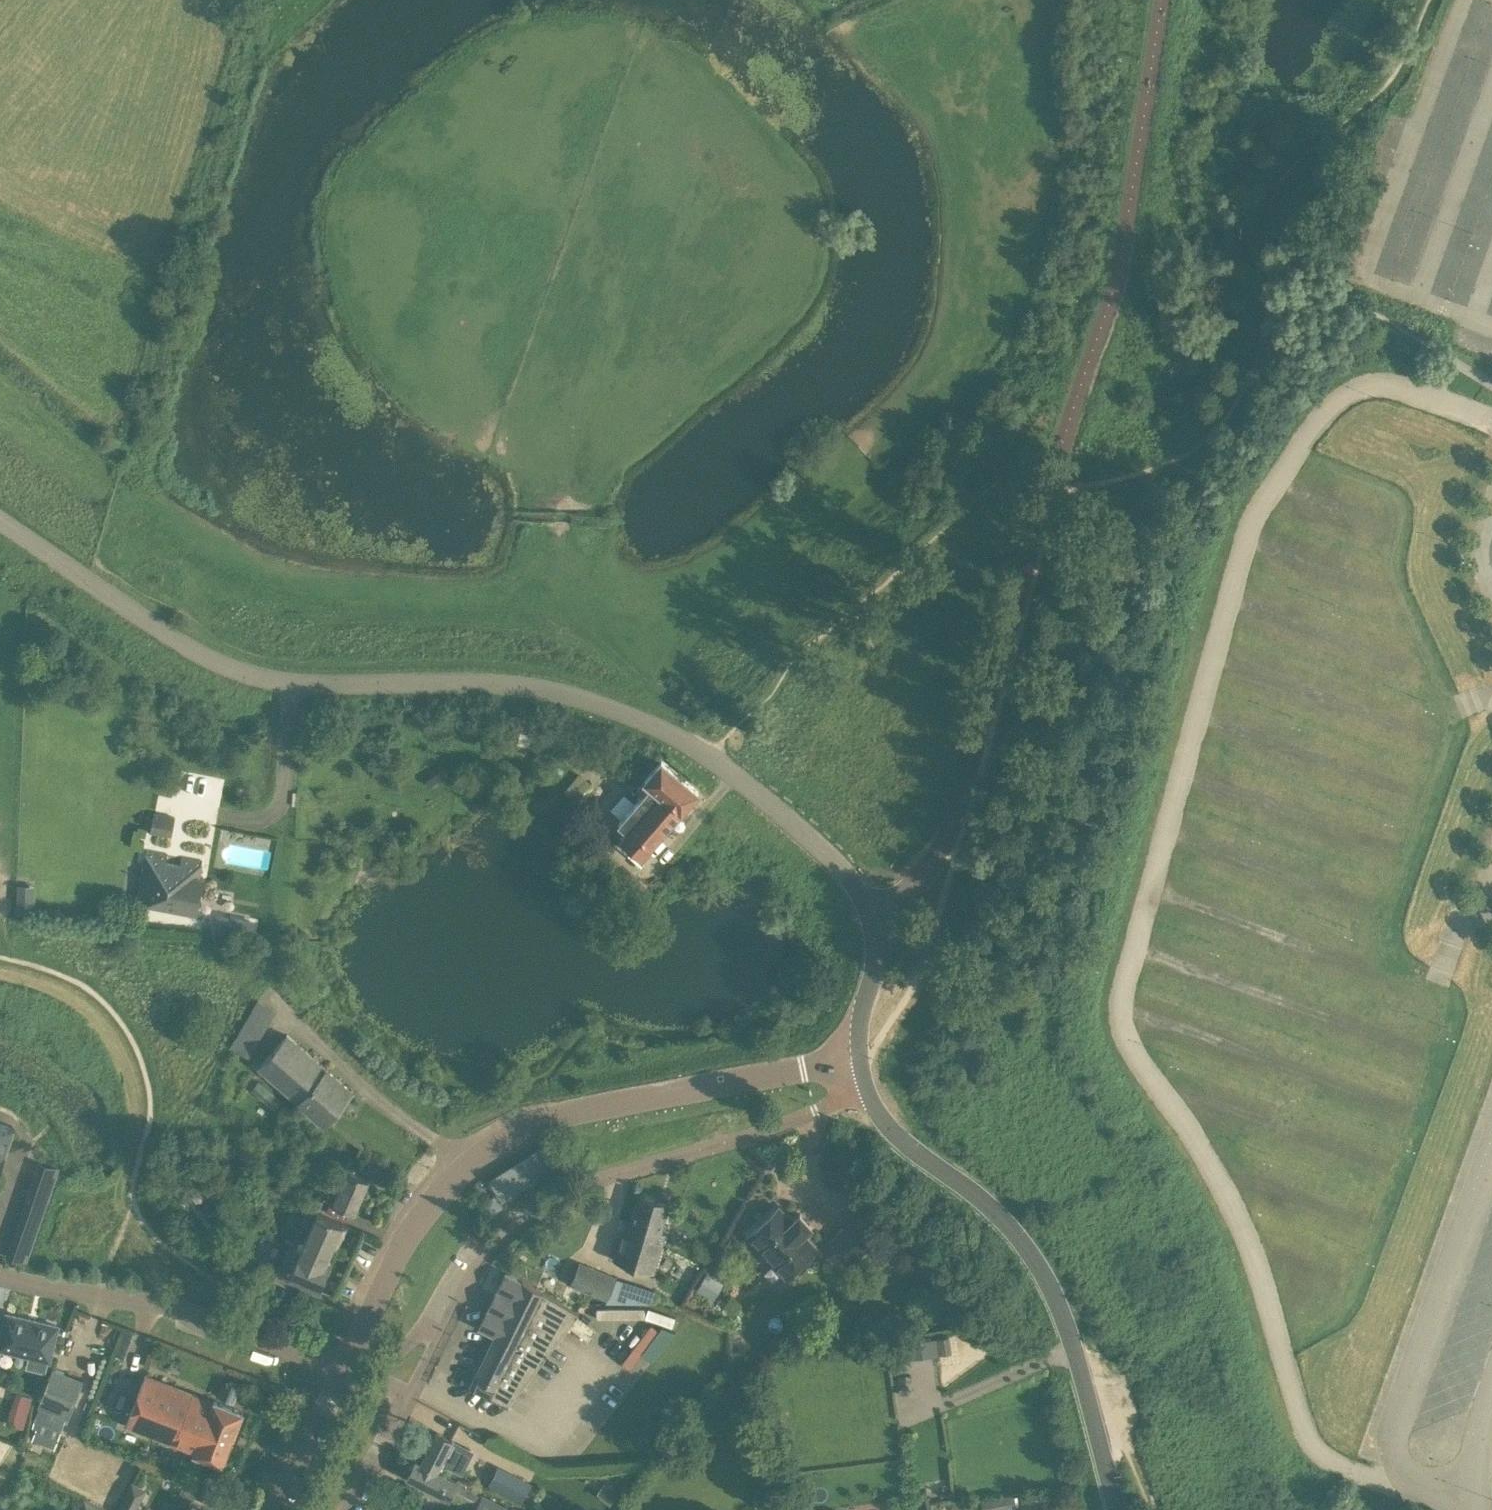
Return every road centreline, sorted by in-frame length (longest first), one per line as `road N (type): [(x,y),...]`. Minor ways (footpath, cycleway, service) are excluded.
road 1 (unclassified): [(860,1053),(875,954),(858,890),(796,824),(703,753),(653,724),(538,687),(289,683),(252,675),(186,645),(0,516)]
road 2 (residential): [(345,1366),(416,1224),(489,1148),(554,1117),(860,1053)]
road 3 (residential): [(441,1333),(489,1249),(562,1193),(867,1094)]
road 4 (unclassified): [(1115,1509),(1068,1332),(1045,1276),(994,1212),(889,1128),(867,1094)]
road 5 (residential): [(0,1274),(172,1305),(229,1325)]
road 6 (residential): [(275,1509),(345,1366)]
road 7 (residential): [(349,1509),(409,1392)]
road 8 (residential): [(229,1325),(345,1366)]

